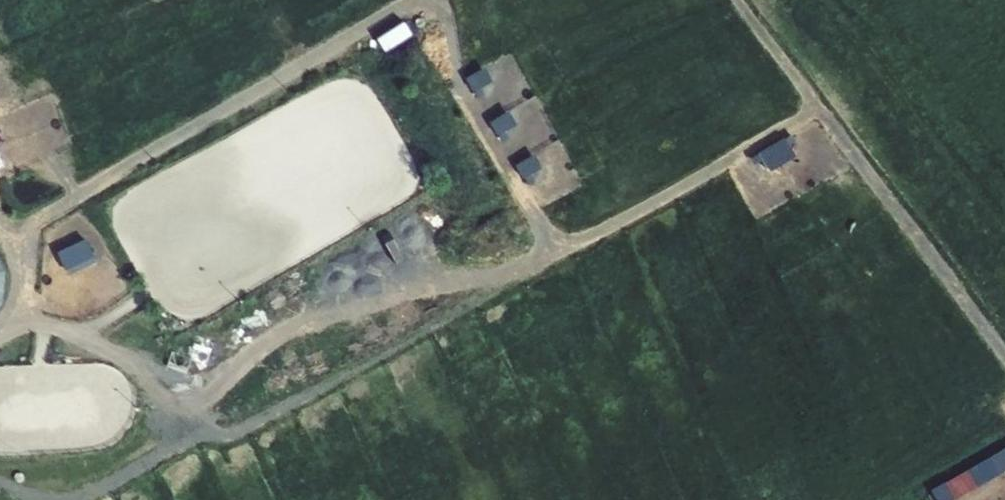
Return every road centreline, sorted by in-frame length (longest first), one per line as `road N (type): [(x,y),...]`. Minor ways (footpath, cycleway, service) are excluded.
road 1 (track): [(0,330),(25,317),(34,219),(407,0)]
road 2 (track): [(737,0),(1004,354)]

